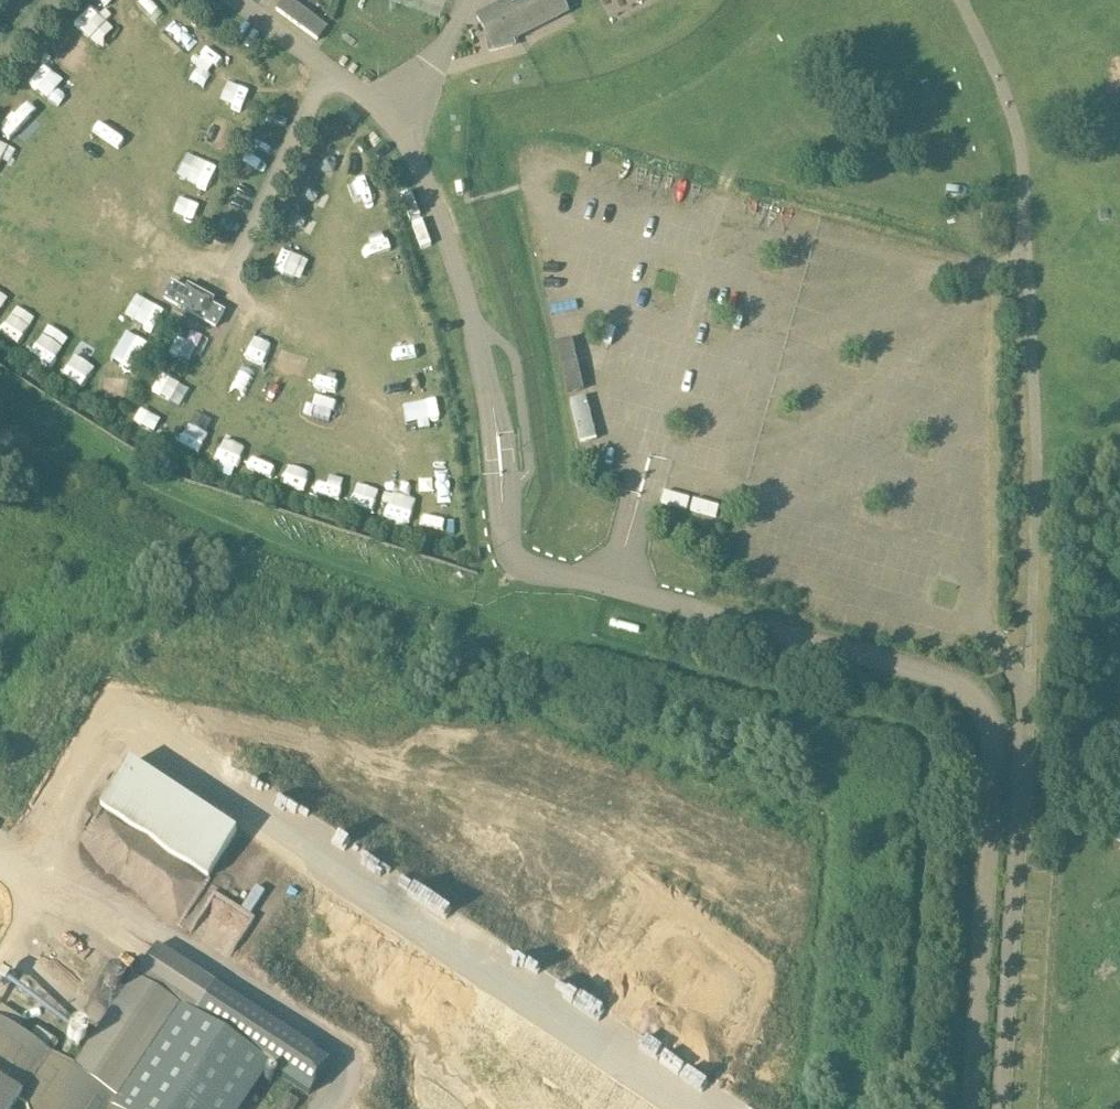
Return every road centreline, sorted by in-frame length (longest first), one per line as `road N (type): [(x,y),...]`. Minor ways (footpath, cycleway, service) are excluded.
road 1 (track): [(0,405),(114,479),(205,524),(470,618),(920,743),(926,759),(904,1108)]
road 2 (unclassified): [(970,1108),(994,748),(987,709),(952,680),(541,571),(510,553),(487,368)]
road 3 (unclassified): [(1001,1108),(1032,632)]

